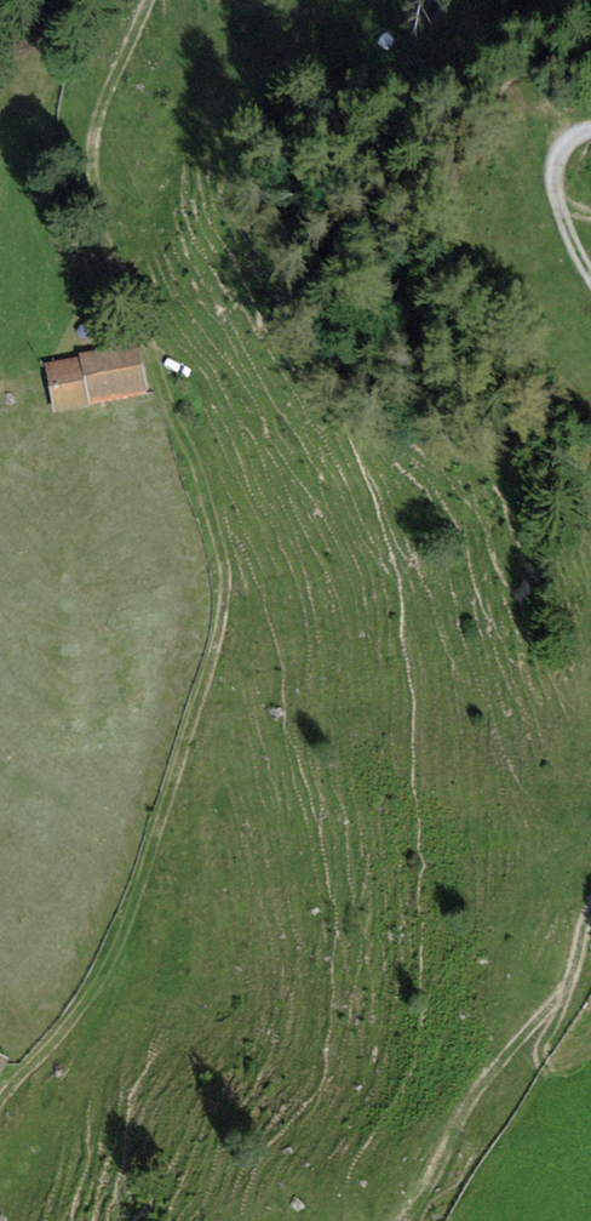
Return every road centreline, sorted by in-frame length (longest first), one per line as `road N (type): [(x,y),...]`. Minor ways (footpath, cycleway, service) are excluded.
road 1 (track): [(0,1116),(92,1003),(135,916),(225,613),(220,538),(109,243),(92,154),(101,107),(146,0)]
road 2 (track): [(404,1220),(473,1102),(563,991),(590,919)]
road 3 (track): [(590,128),(564,142),(555,163),(564,225),(590,274)]

